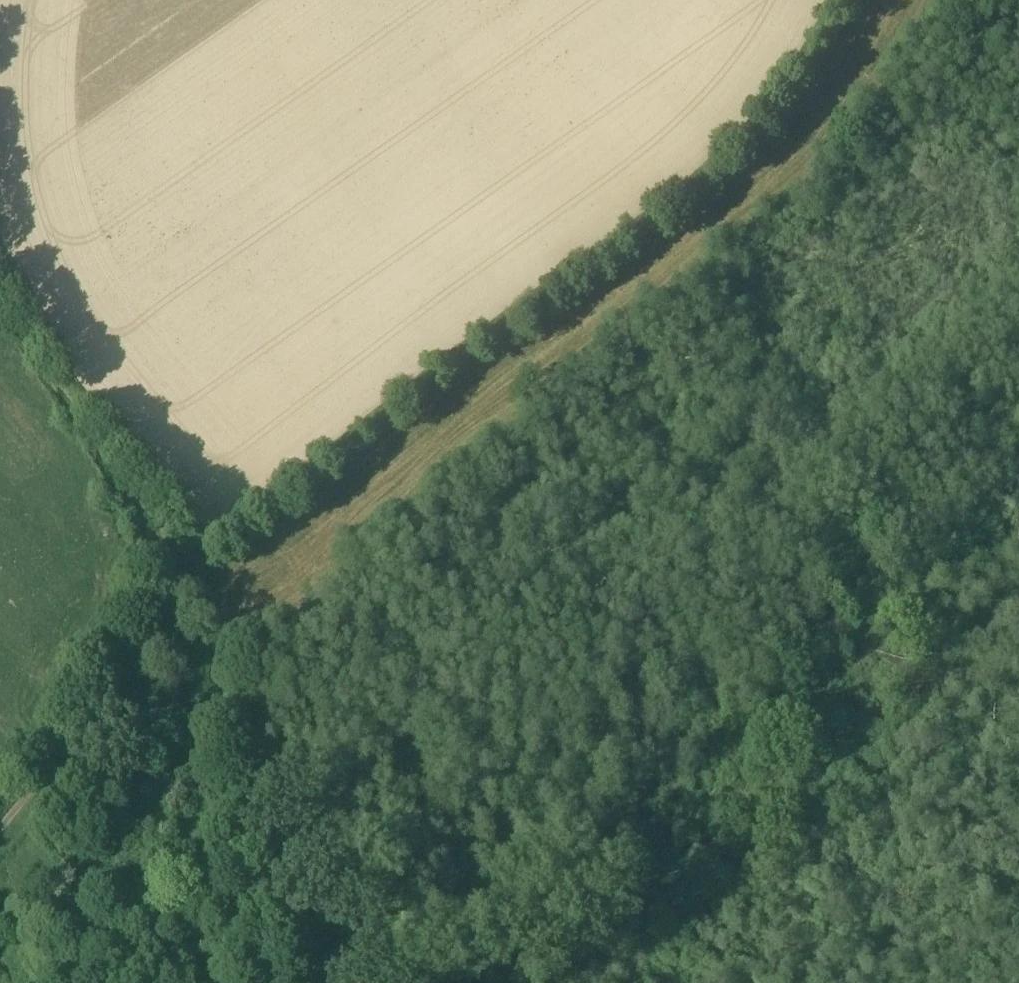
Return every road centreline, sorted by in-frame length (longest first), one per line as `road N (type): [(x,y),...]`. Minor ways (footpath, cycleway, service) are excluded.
road 1 (track): [(0,310),(140,495),(170,593)]
road 2 (track): [(170,593),(165,623),(0,830)]

